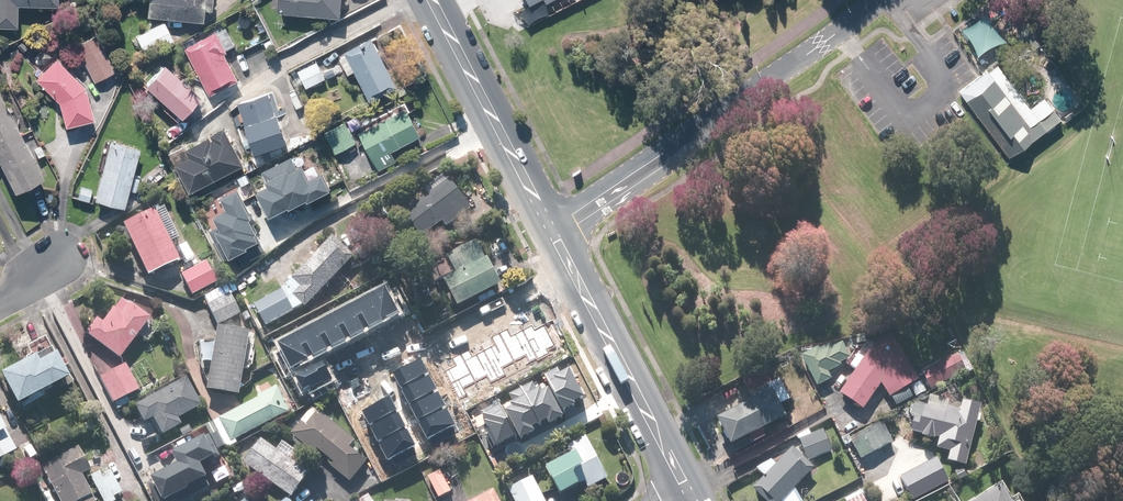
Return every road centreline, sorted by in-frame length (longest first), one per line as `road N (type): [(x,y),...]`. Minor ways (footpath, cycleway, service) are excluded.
road 1 (residential): [(868,0),(552,235)]
road 2 (secondary): [(552,235),(689,500)]
road 3 (secondary): [(429,0),(552,235)]

